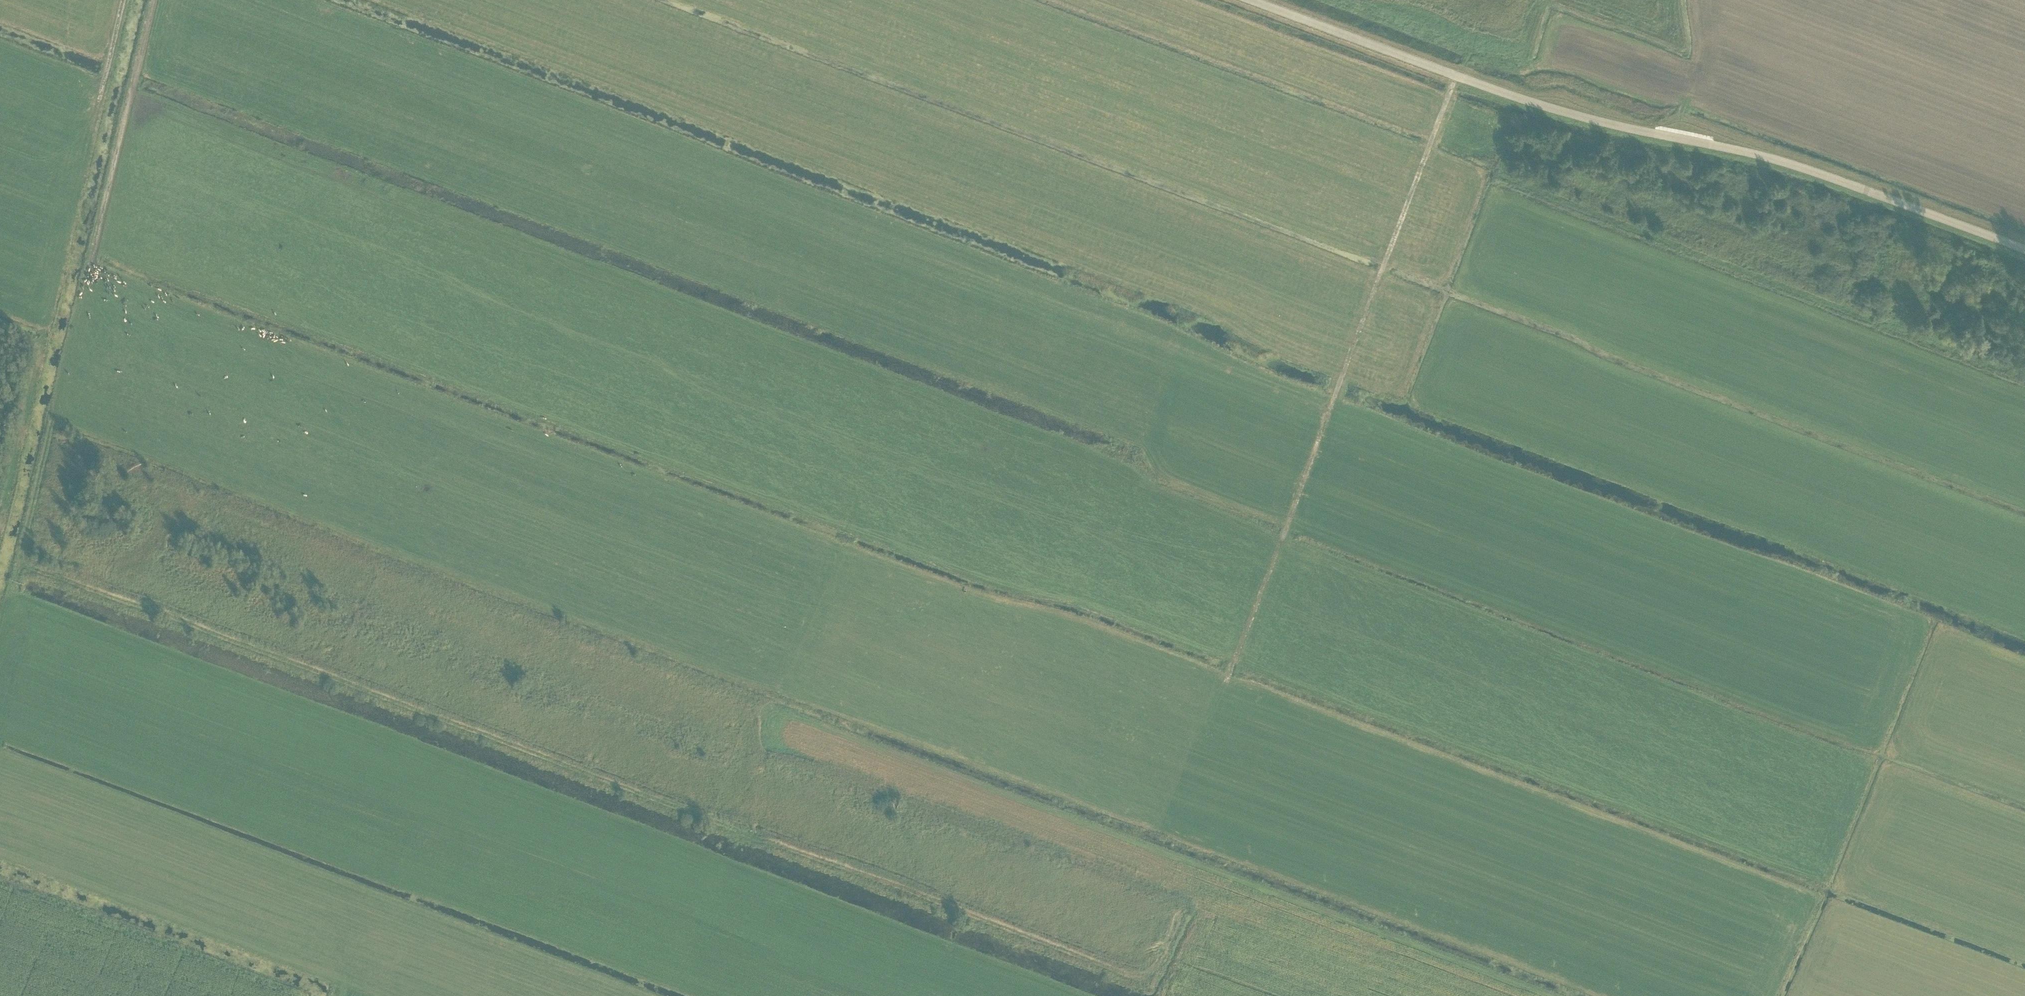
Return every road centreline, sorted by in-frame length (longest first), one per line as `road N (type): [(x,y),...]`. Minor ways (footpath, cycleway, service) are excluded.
road 1 (unclassified): [(2024,248),(1781,158),(1598,122),(1251,0)]

